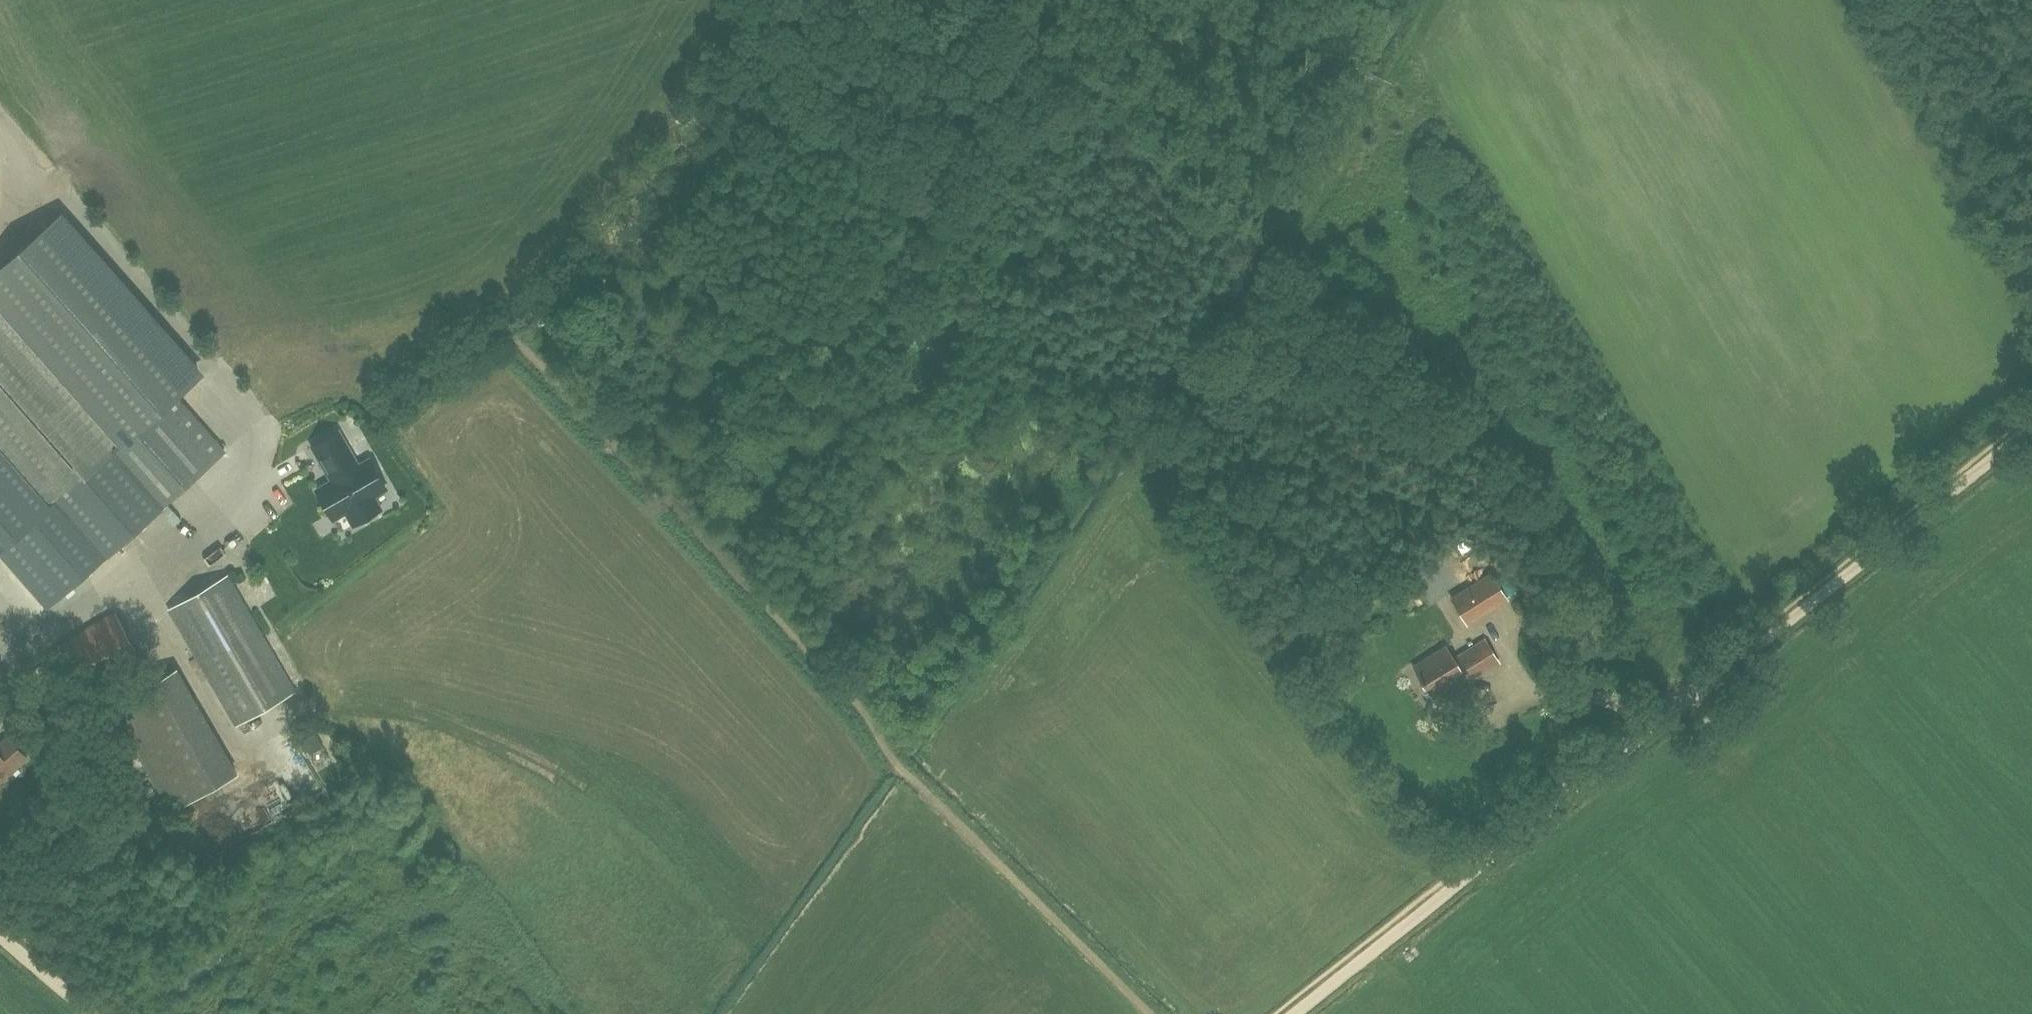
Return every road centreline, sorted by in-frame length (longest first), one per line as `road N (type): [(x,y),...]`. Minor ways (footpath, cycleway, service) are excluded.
road 1 (track): [(1296,1013),(2031,429)]
road 2 (track): [(0,935),(92,1013)]

